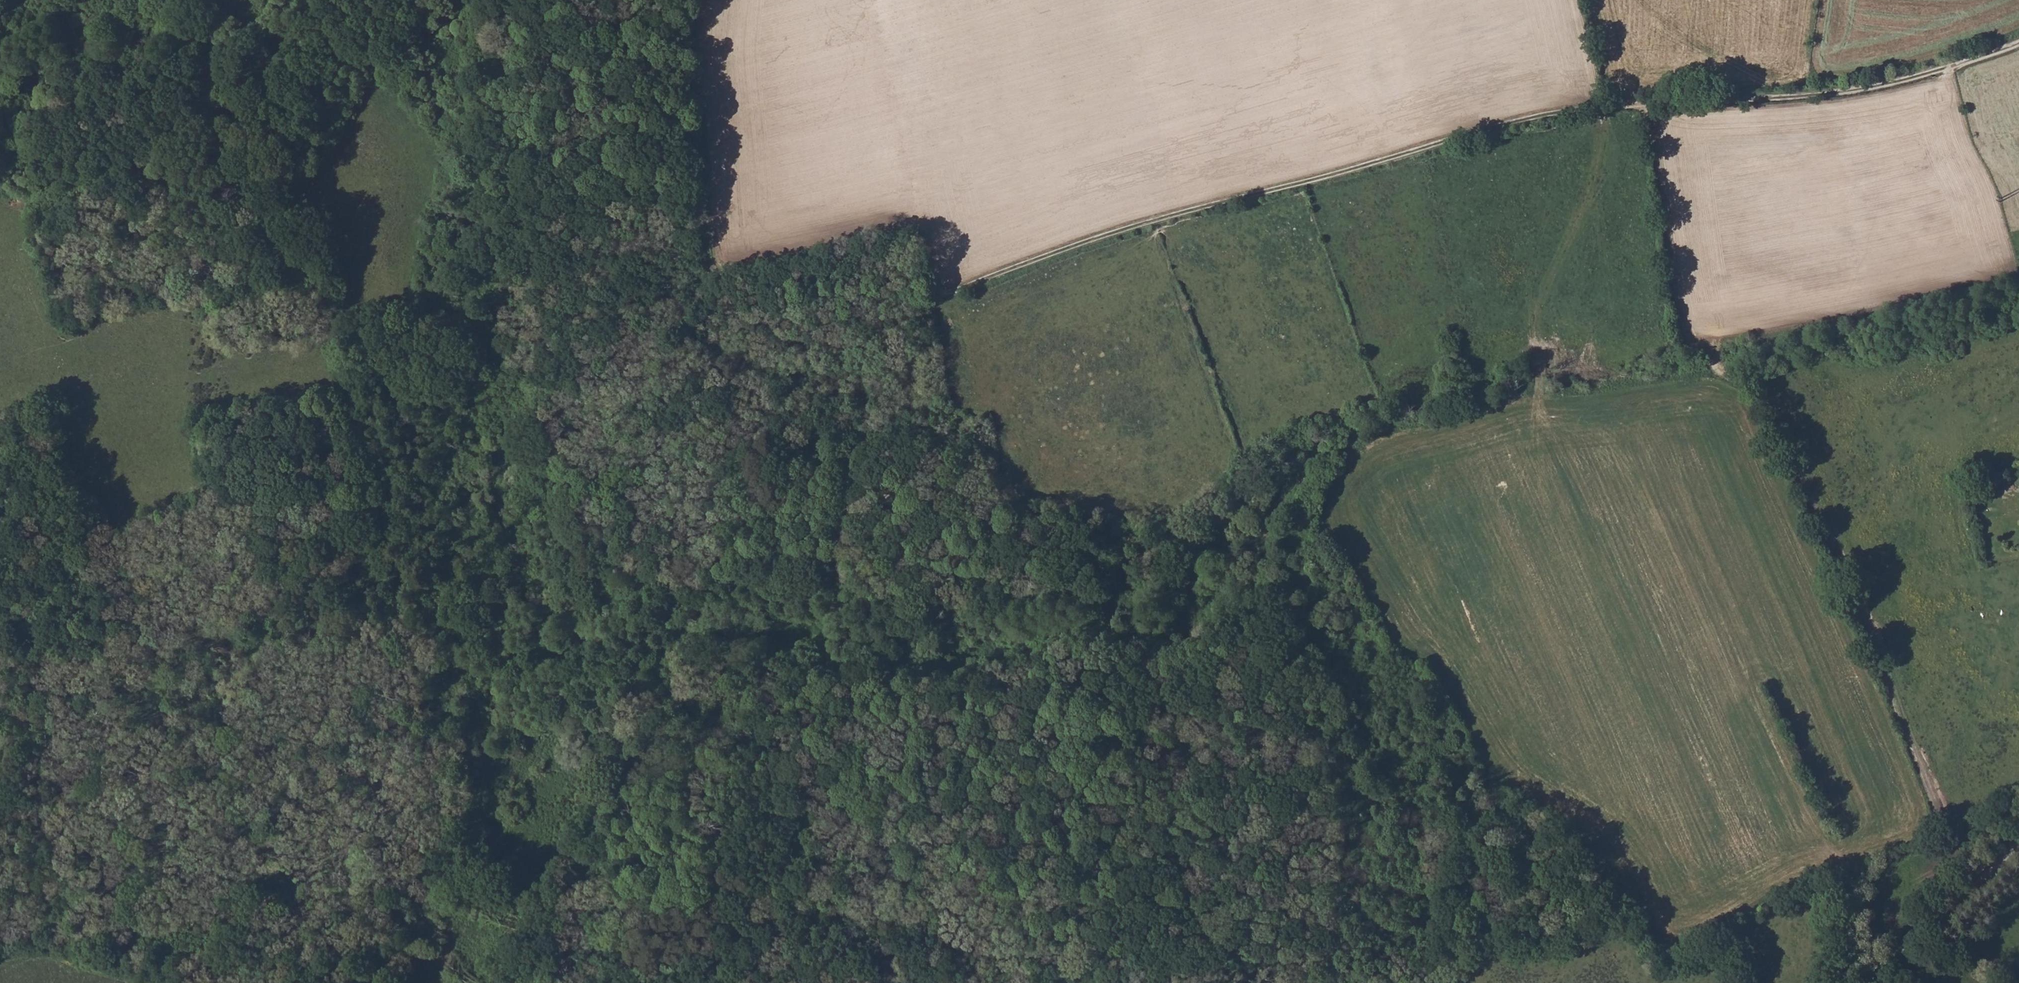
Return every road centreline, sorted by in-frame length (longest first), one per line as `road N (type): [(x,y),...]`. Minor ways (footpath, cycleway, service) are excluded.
road 1 (track): [(2018,45),(1893,84),(1548,114),(1110,232),(942,299)]
road 2 (unclassified): [(2018,848),(1869,982)]

